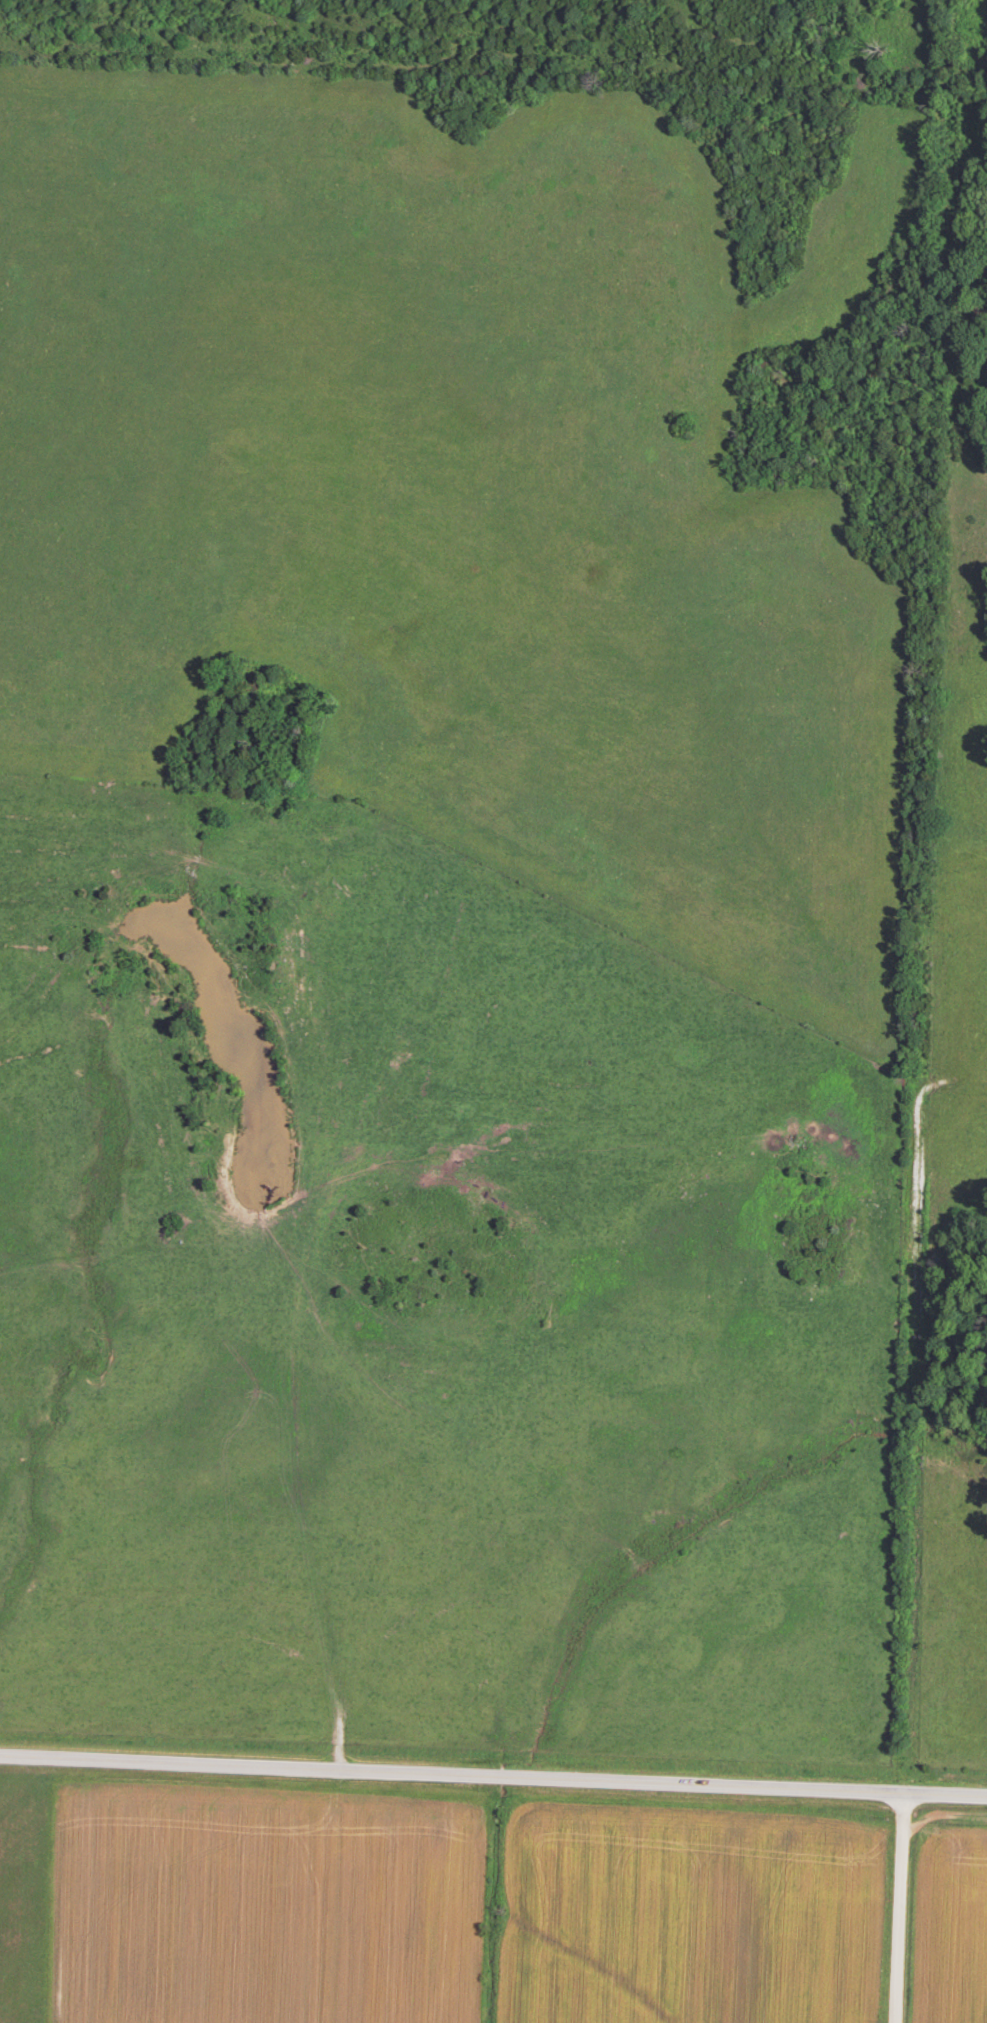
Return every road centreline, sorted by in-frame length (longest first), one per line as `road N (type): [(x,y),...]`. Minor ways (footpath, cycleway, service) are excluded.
road 1 (primary): [(986,1799),(0,1757)]
road 2 (residential): [(897,2022),(904,1795)]

